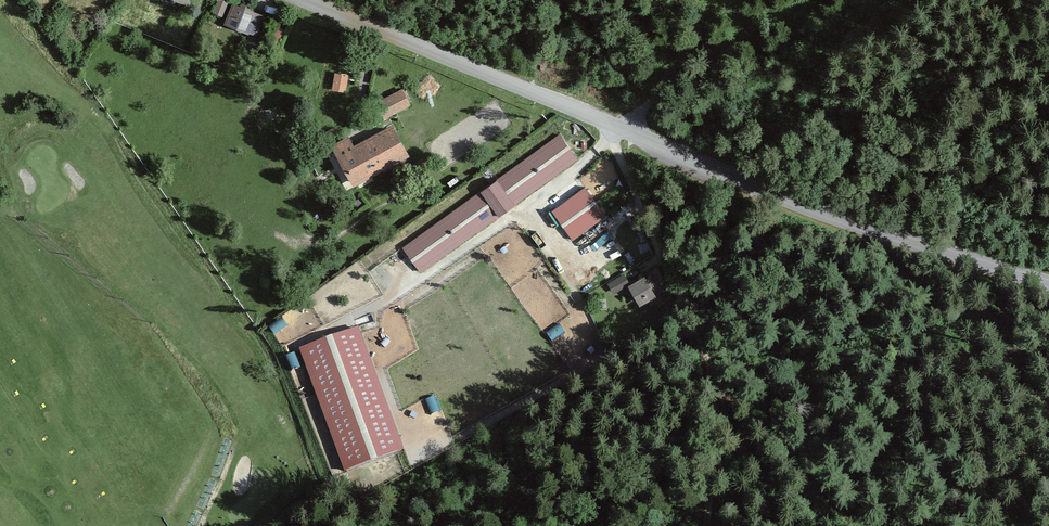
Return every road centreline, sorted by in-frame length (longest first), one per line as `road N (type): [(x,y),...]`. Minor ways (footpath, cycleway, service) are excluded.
road 1 (tertiary): [(1048,285),(956,262),(297,0)]
road 2 (track): [(705,525),(702,348),(613,126)]
road 3 (track): [(326,332),(402,291),(616,138)]
road 4 (track): [(640,200),(606,233),(609,247),(576,268),(525,204)]

